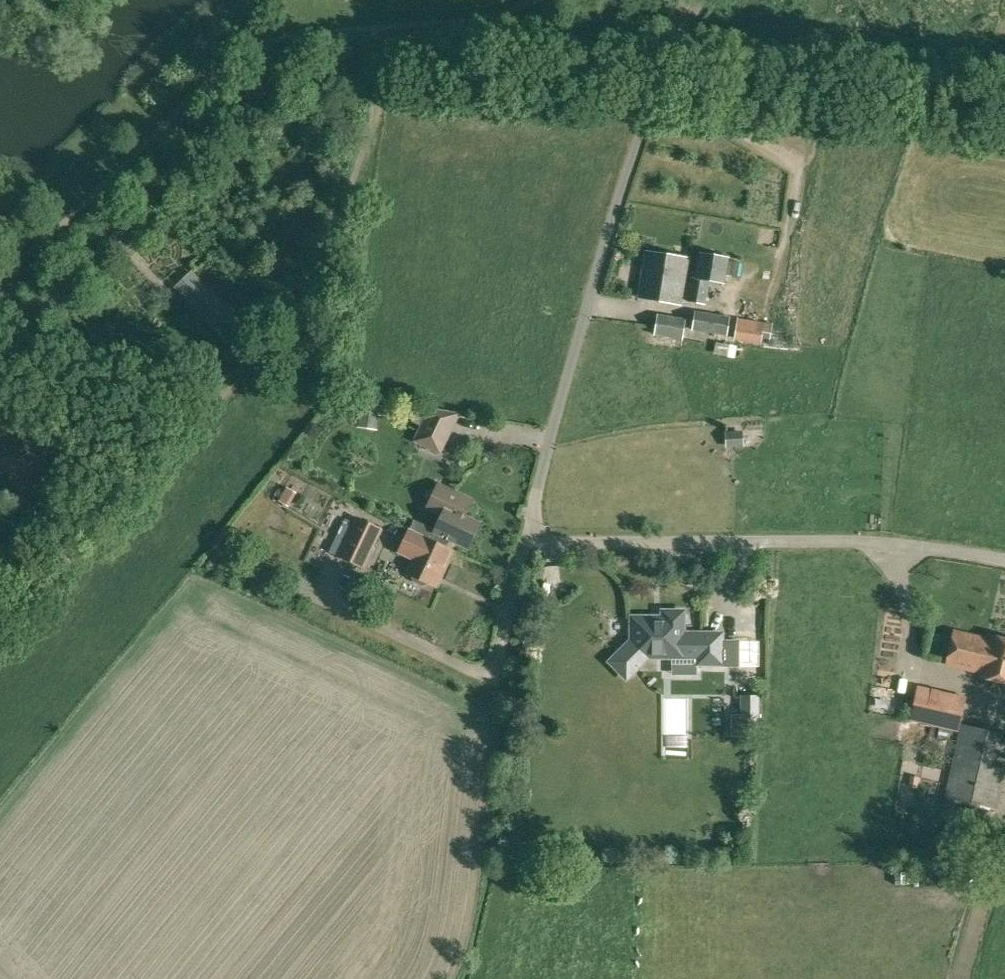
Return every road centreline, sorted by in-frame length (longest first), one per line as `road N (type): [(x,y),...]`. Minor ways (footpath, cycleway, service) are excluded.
road 1 (unclassified): [(888,544),(528,536),(641,124),(696,0)]

